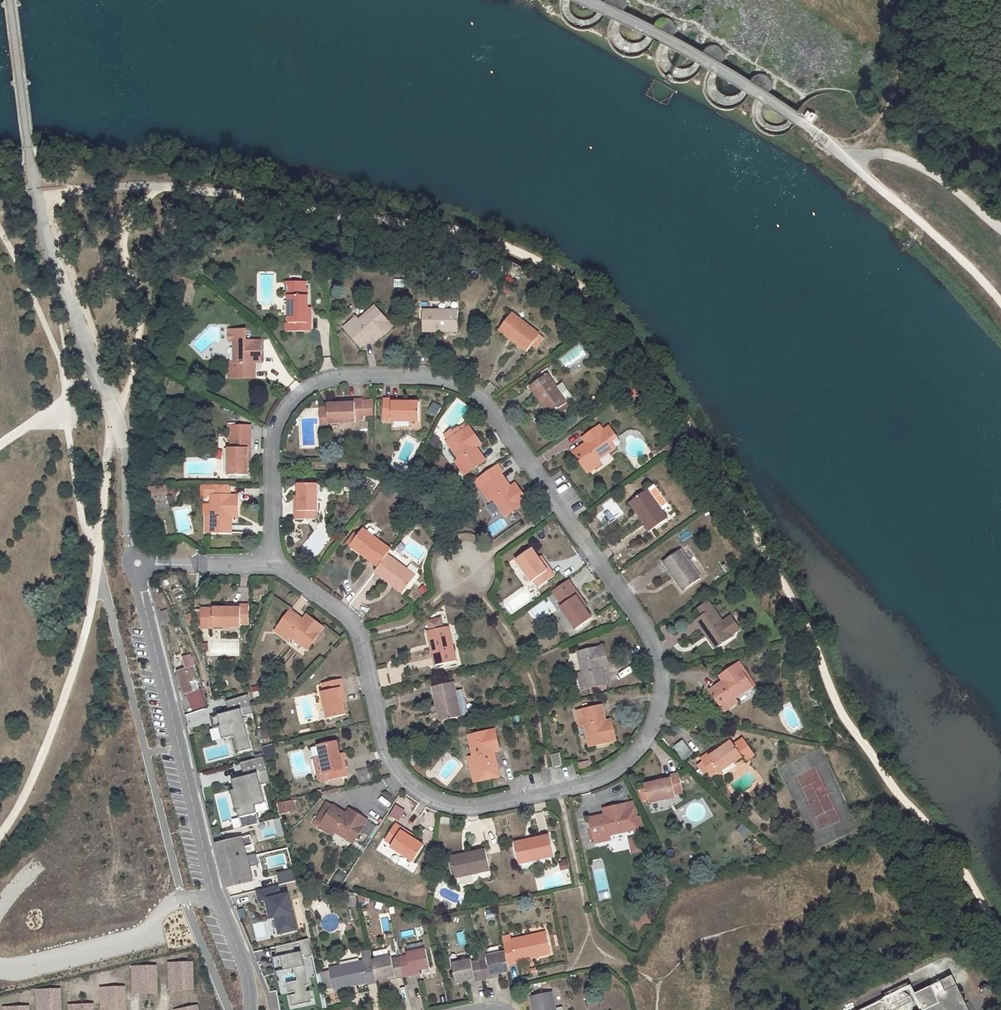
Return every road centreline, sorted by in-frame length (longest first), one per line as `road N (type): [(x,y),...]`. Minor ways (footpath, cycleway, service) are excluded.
road 1 (residential): [(279,567),(270,433),(281,410),(314,381),(336,378),(469,389),(485,400),(649,631),(663,669),(659,722),(634,760),(605,778),(465,808),(428,800),(389,764),(357,632),(325,598)]
road 2 (residential): [(249,1009),(250,986),(215,895),(135,564)]
road 3 (track): [(1000,230),(913,164),(843,155)]
road 4 (residential): [(279,567),(135,564)]

